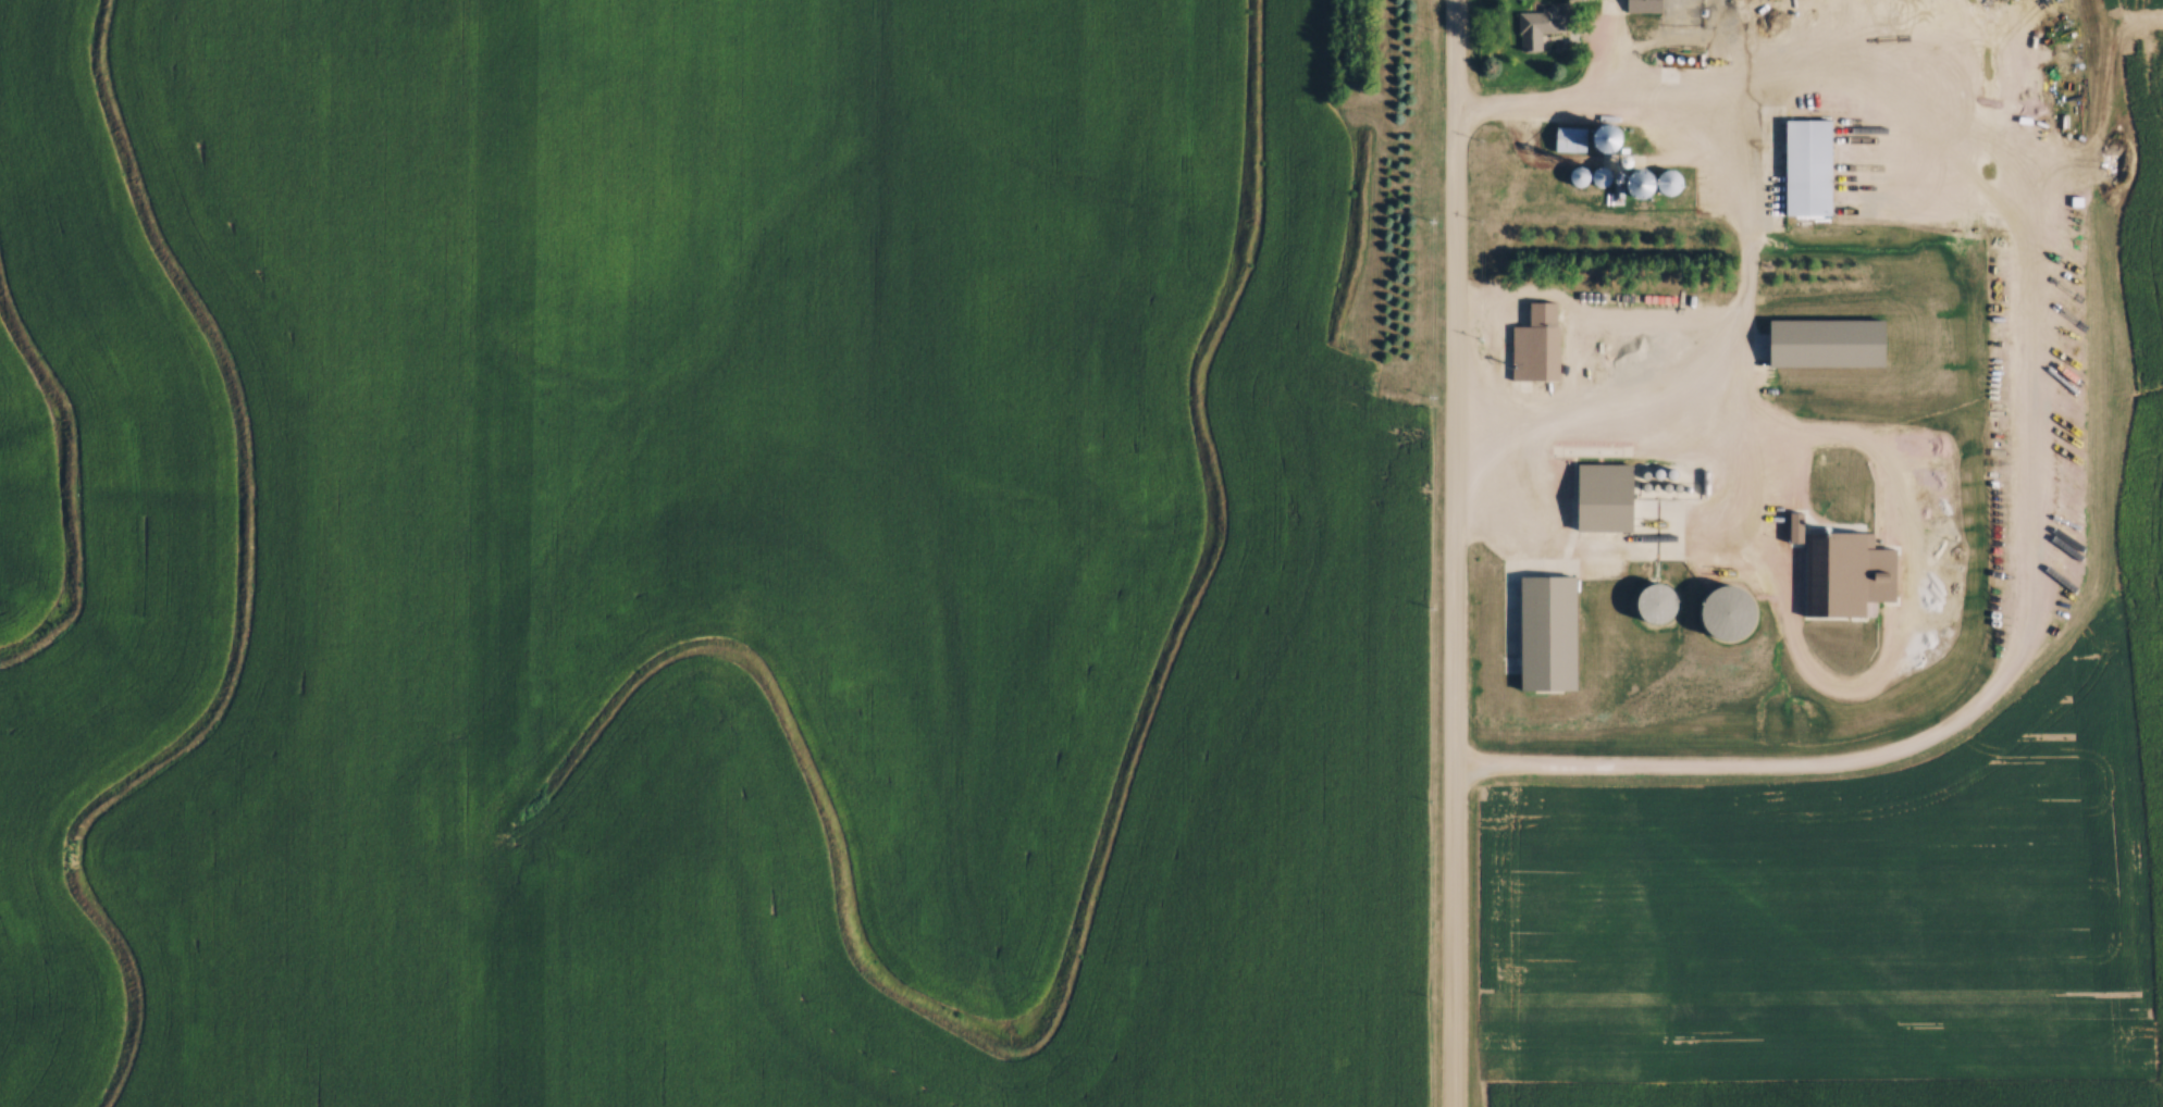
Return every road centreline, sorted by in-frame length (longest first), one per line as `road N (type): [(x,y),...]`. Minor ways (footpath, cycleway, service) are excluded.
road 1 (residential): [(1455,1106),(1457,0)]

